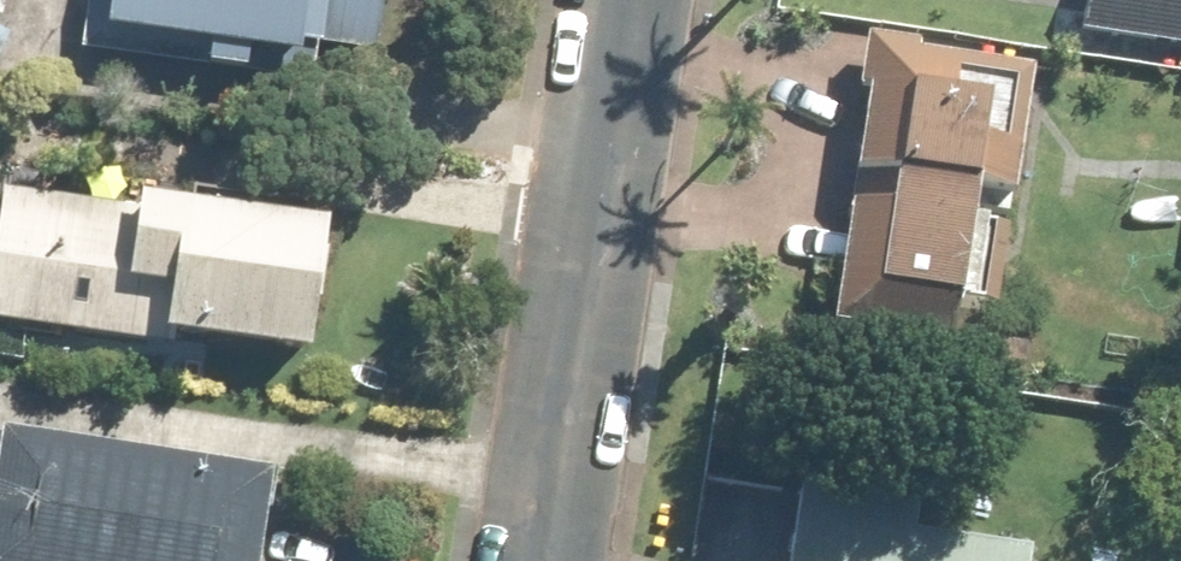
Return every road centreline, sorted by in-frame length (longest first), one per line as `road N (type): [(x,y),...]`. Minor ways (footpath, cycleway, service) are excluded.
road 1 (residential): [(540,560),(628,0)]

